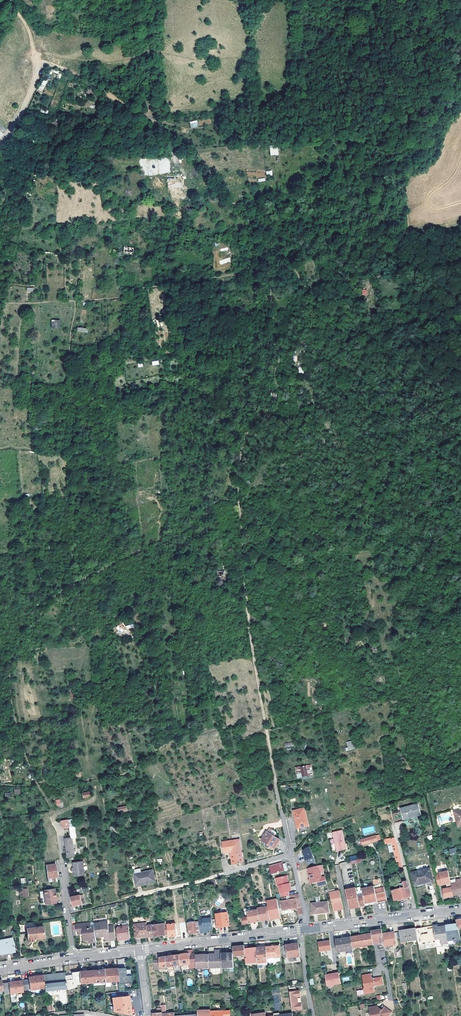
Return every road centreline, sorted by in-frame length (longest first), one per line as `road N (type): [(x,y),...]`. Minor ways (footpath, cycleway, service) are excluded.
road 1 (track): [(281,810),(251,637),(237,481),(272,318),(265,252),(196,155),(151,119),(36,62),(9,0)]
road 2 (track): [(44,795),(124,774),(172,742),(220,729),(267,731)]
road 3 (track): [(460,684),(267,731)]
road 4 (residential): [(291,854),(132,896)]
road 5 (residential): [(139,950),(300,931)]
road 6 (residential): [(308,930),(460,909)]
road 7 (residential): [(74,958),(59,825)]

